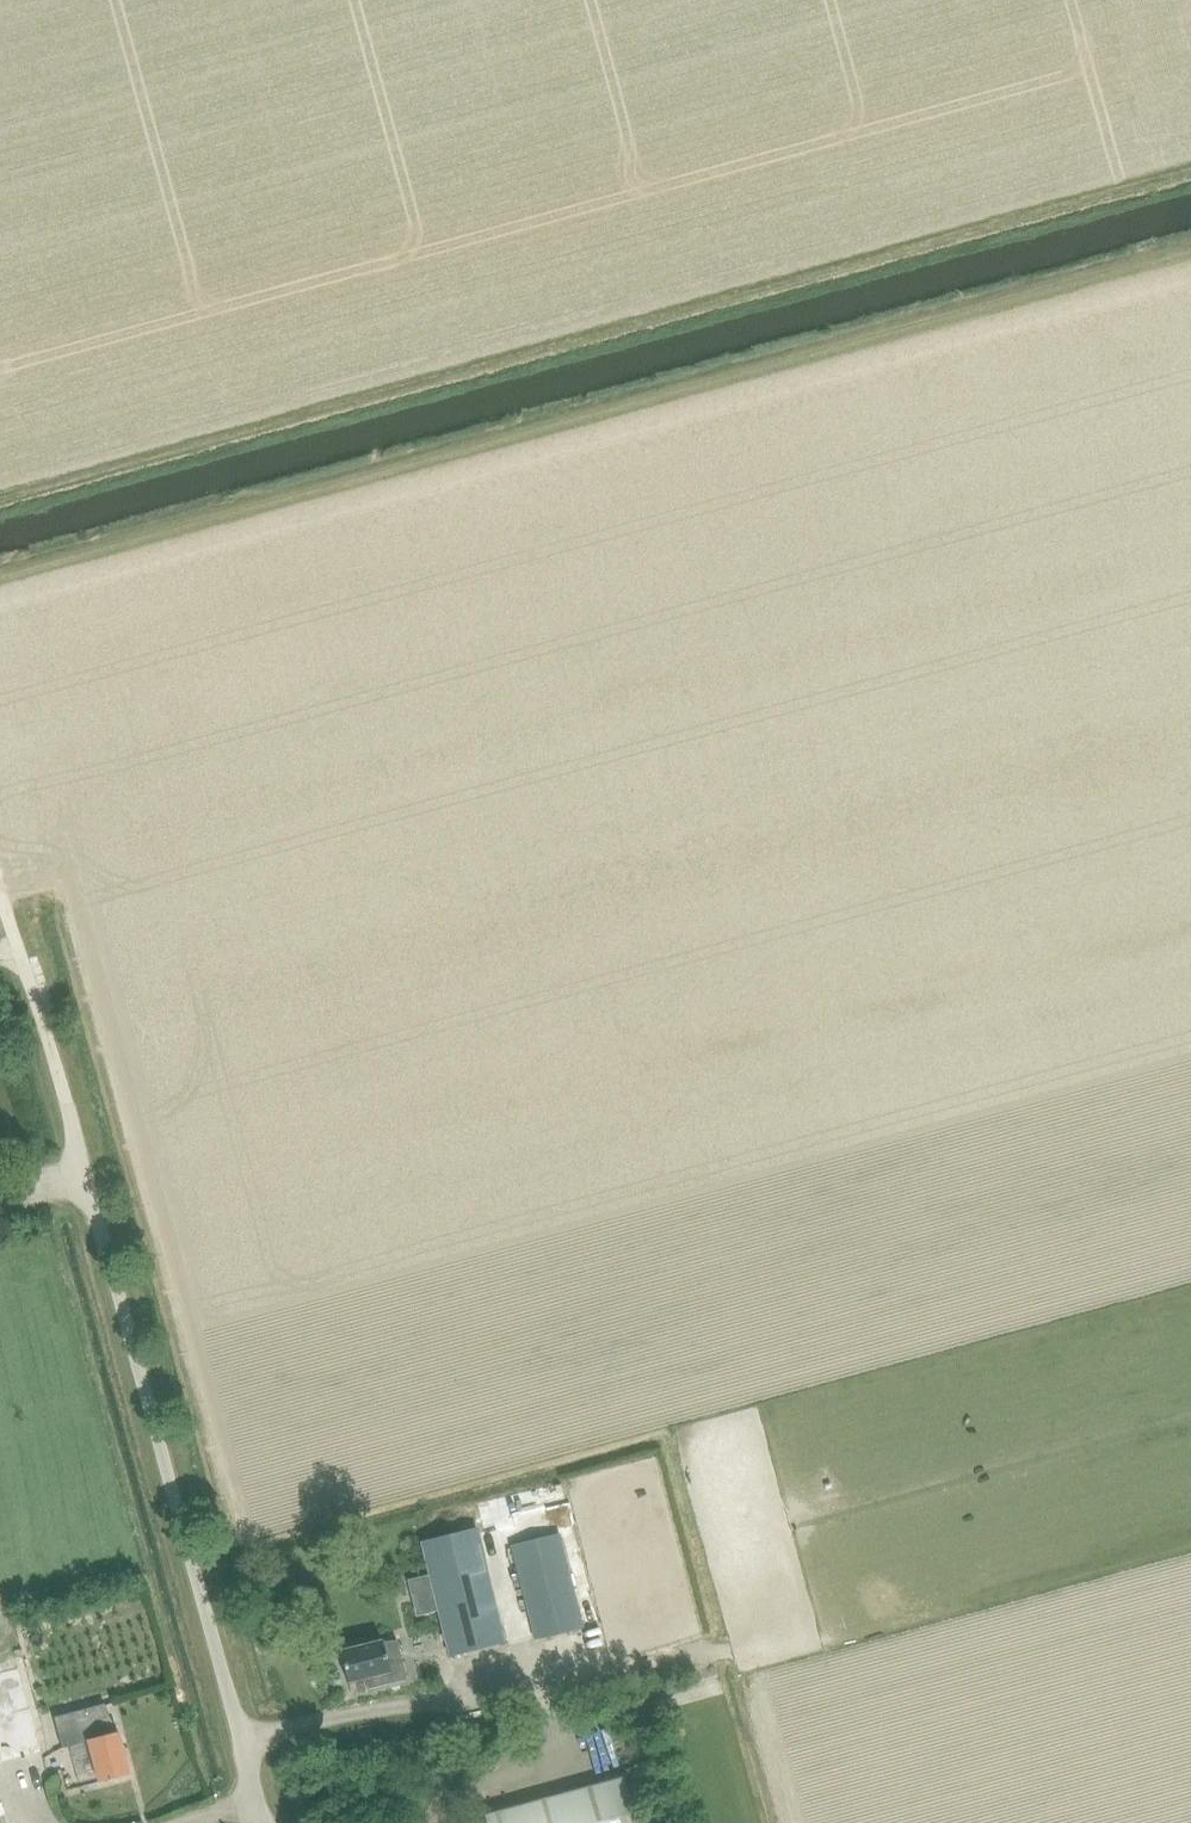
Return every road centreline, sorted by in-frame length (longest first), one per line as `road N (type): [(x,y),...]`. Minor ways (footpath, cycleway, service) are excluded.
road 1 (unclassified): [(262,1822),(75,1134)]

